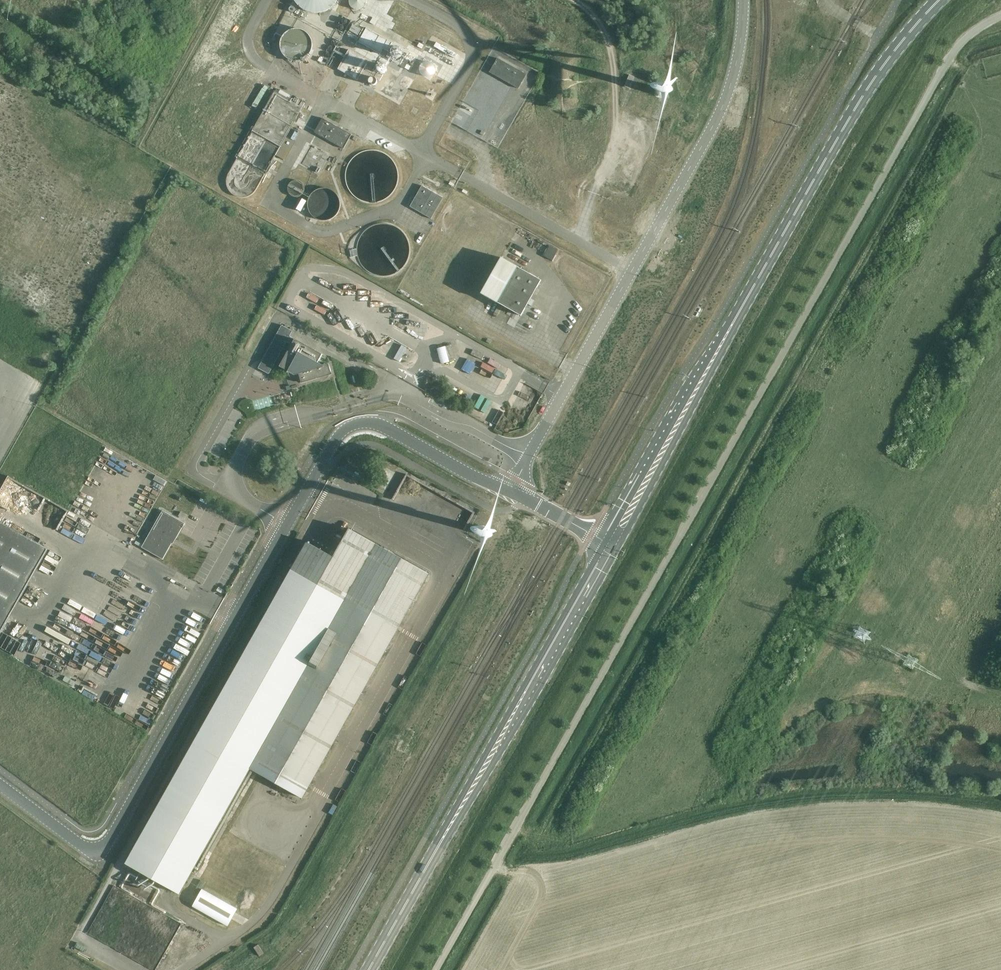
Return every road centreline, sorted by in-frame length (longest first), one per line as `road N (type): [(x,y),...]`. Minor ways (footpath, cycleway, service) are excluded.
road 1 (unclassified): [(440,969),(942,69),(981,25),(1000,15)]
road 2 (tertiary): [(609,544),(820,167),(899,45),(939,0)]
road 3 (unclassified): [(527,456),(722,107),(743,0)]
road 4 (unclassified): [(0,785),(87,848),(107,844),(288,523)]
road 5 (tertiary): [(369,969),(609,544)]
road 6 (unclassified): [(288,523),(197,470),(271,323),(285,317),(402,390)]
road 7 (unclassified): [(288,523),(343,429),(357,422),(376,422),(490,486),(518,482)]
road 8 (track): [(580,240),(618,122),(613,55),(603,29),(576,0)]
road 9 (unclassified): [(527,456),(402,390)]

